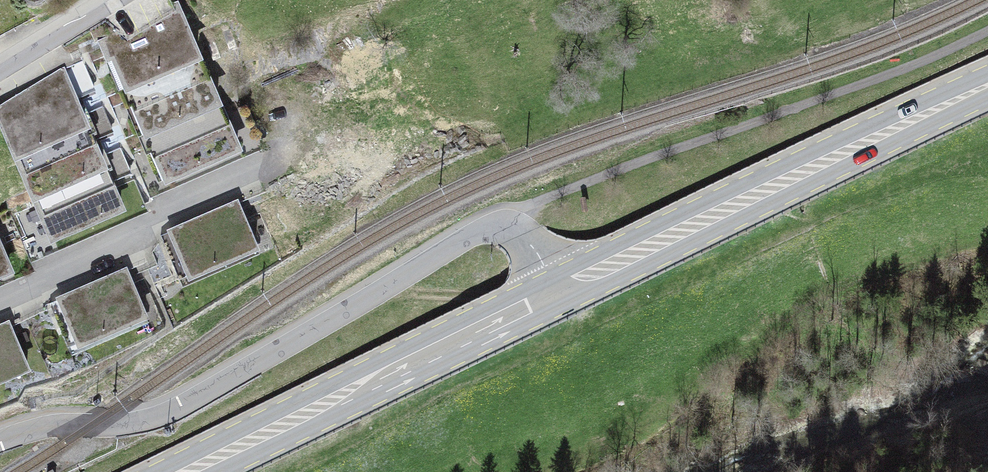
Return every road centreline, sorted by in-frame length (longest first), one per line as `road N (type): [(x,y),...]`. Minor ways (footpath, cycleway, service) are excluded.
road 1 (residential): [(557,292),(524,241),(480,231),(169,413),(115,426),(51,427),(0,443)]
road 2 (track): [(514,235),(529,210),(552,197),(916,65),(987,31)]
road 3 (primary): [(557,292),(987,85)]
road 4 (primary): [(186,471),(557,292)]
road 5 (residential): [(125,0),(0,78)]

